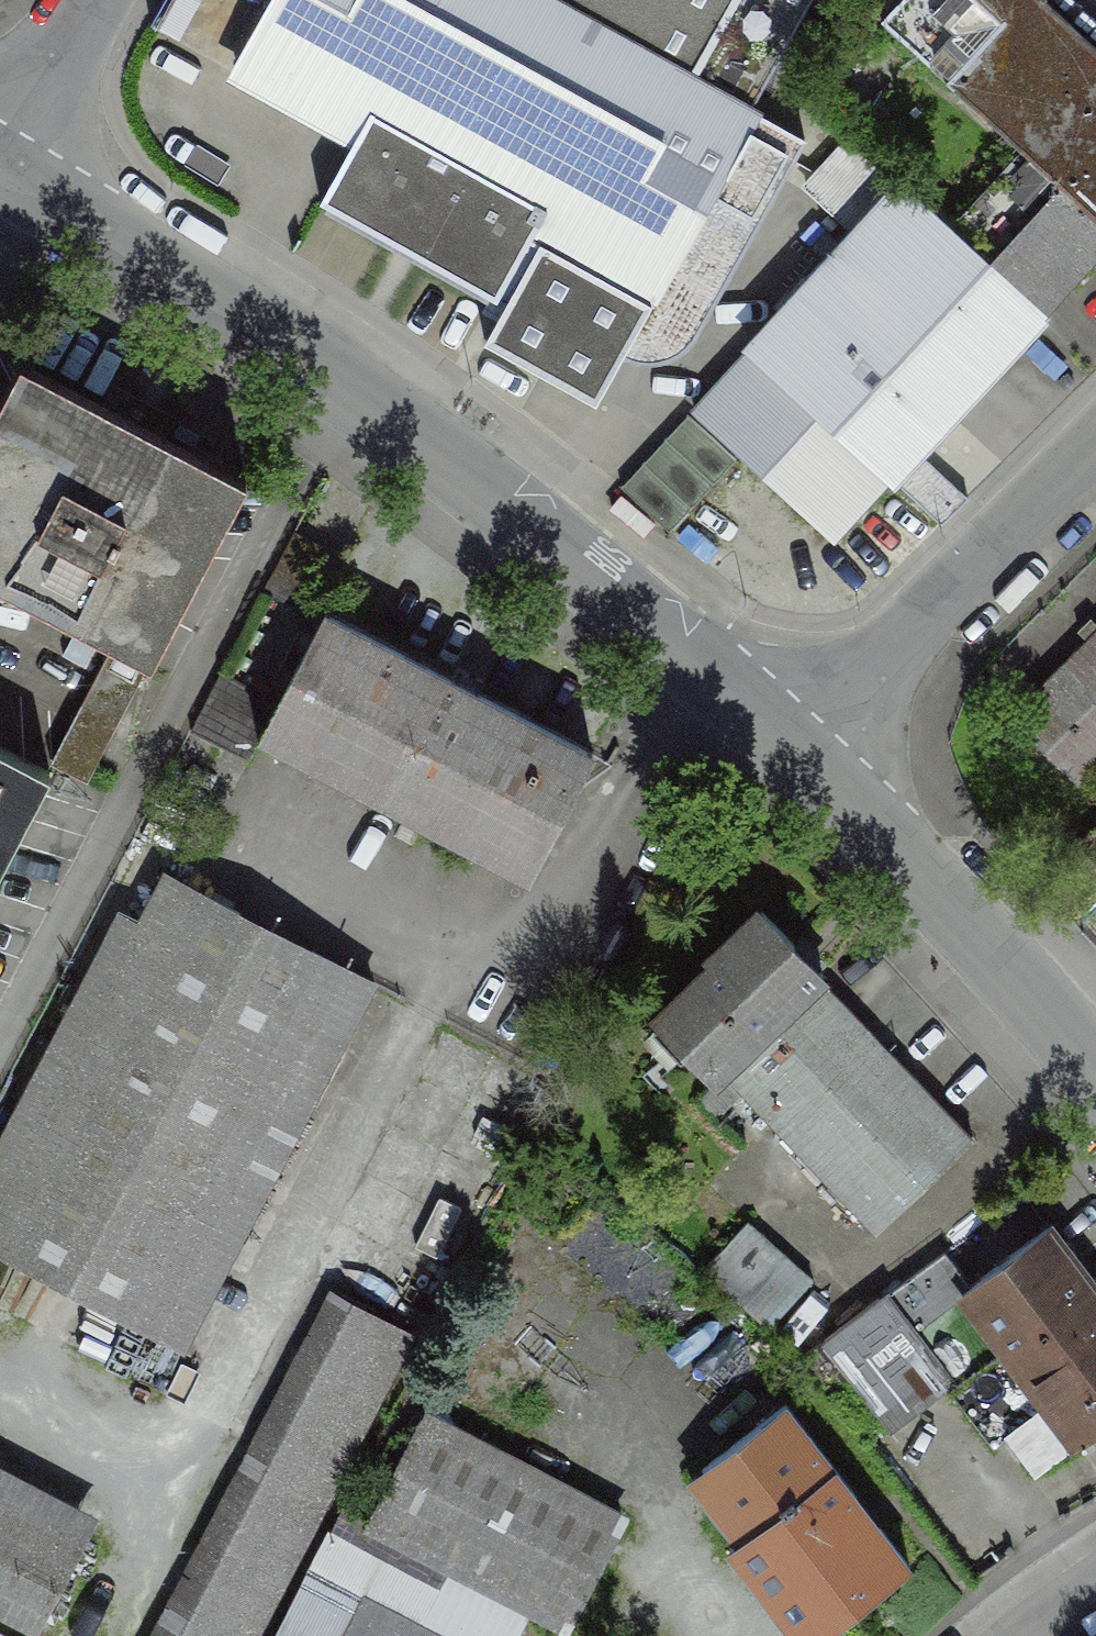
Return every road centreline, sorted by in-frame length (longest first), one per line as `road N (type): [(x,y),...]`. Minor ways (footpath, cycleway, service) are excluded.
road 1 (residential): [(0,167),(350,393),(786,747)]
road 2 (residential): [(786,747),(978,935),(1095,1075)]
road 3 (residential): [(786,747),(1095,446)]
road 4 (residential): [(0,167),(95,0)]

